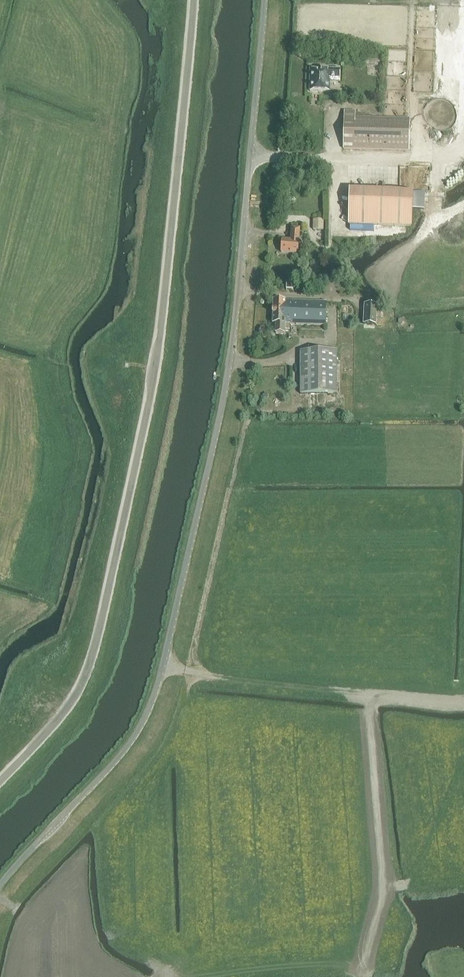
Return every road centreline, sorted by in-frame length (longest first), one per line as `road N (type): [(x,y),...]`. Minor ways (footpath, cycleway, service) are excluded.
road 1 (unclassified): [(0,886),(138,734),(164,668),(231,371),(266,0)]
road 2 (tertiary): [(0,781),(81,689),(95,656),(160,351),(195,0)]
road 3 (track): [(201,675),(196,645),(246,423),(255,411),(309,410)]
road 4 (track): [(463,699),(328,693),(164,668)]
road 5 (track): [(463,153),(388,162),(253,156)]

